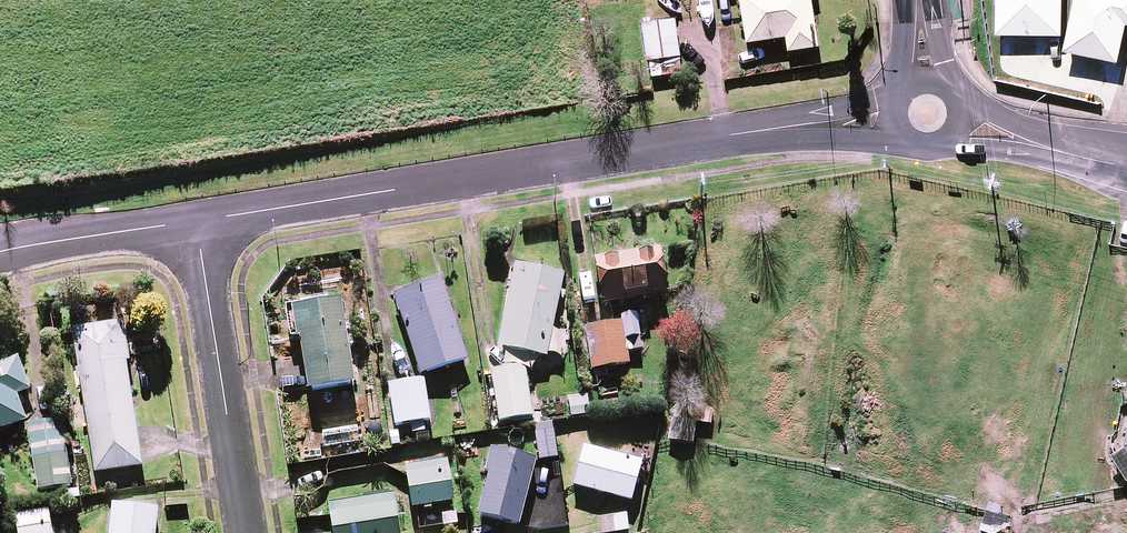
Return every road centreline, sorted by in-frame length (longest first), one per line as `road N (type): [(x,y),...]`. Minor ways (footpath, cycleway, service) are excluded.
road 1 (residential): [(895,121),(196,222)]
road 2 (residential): [(196,222),(245,532)]
road 3 (residential): [(196,222),(0,253)]
road 4 (tertiary): [(1126,167),(959,124)]

